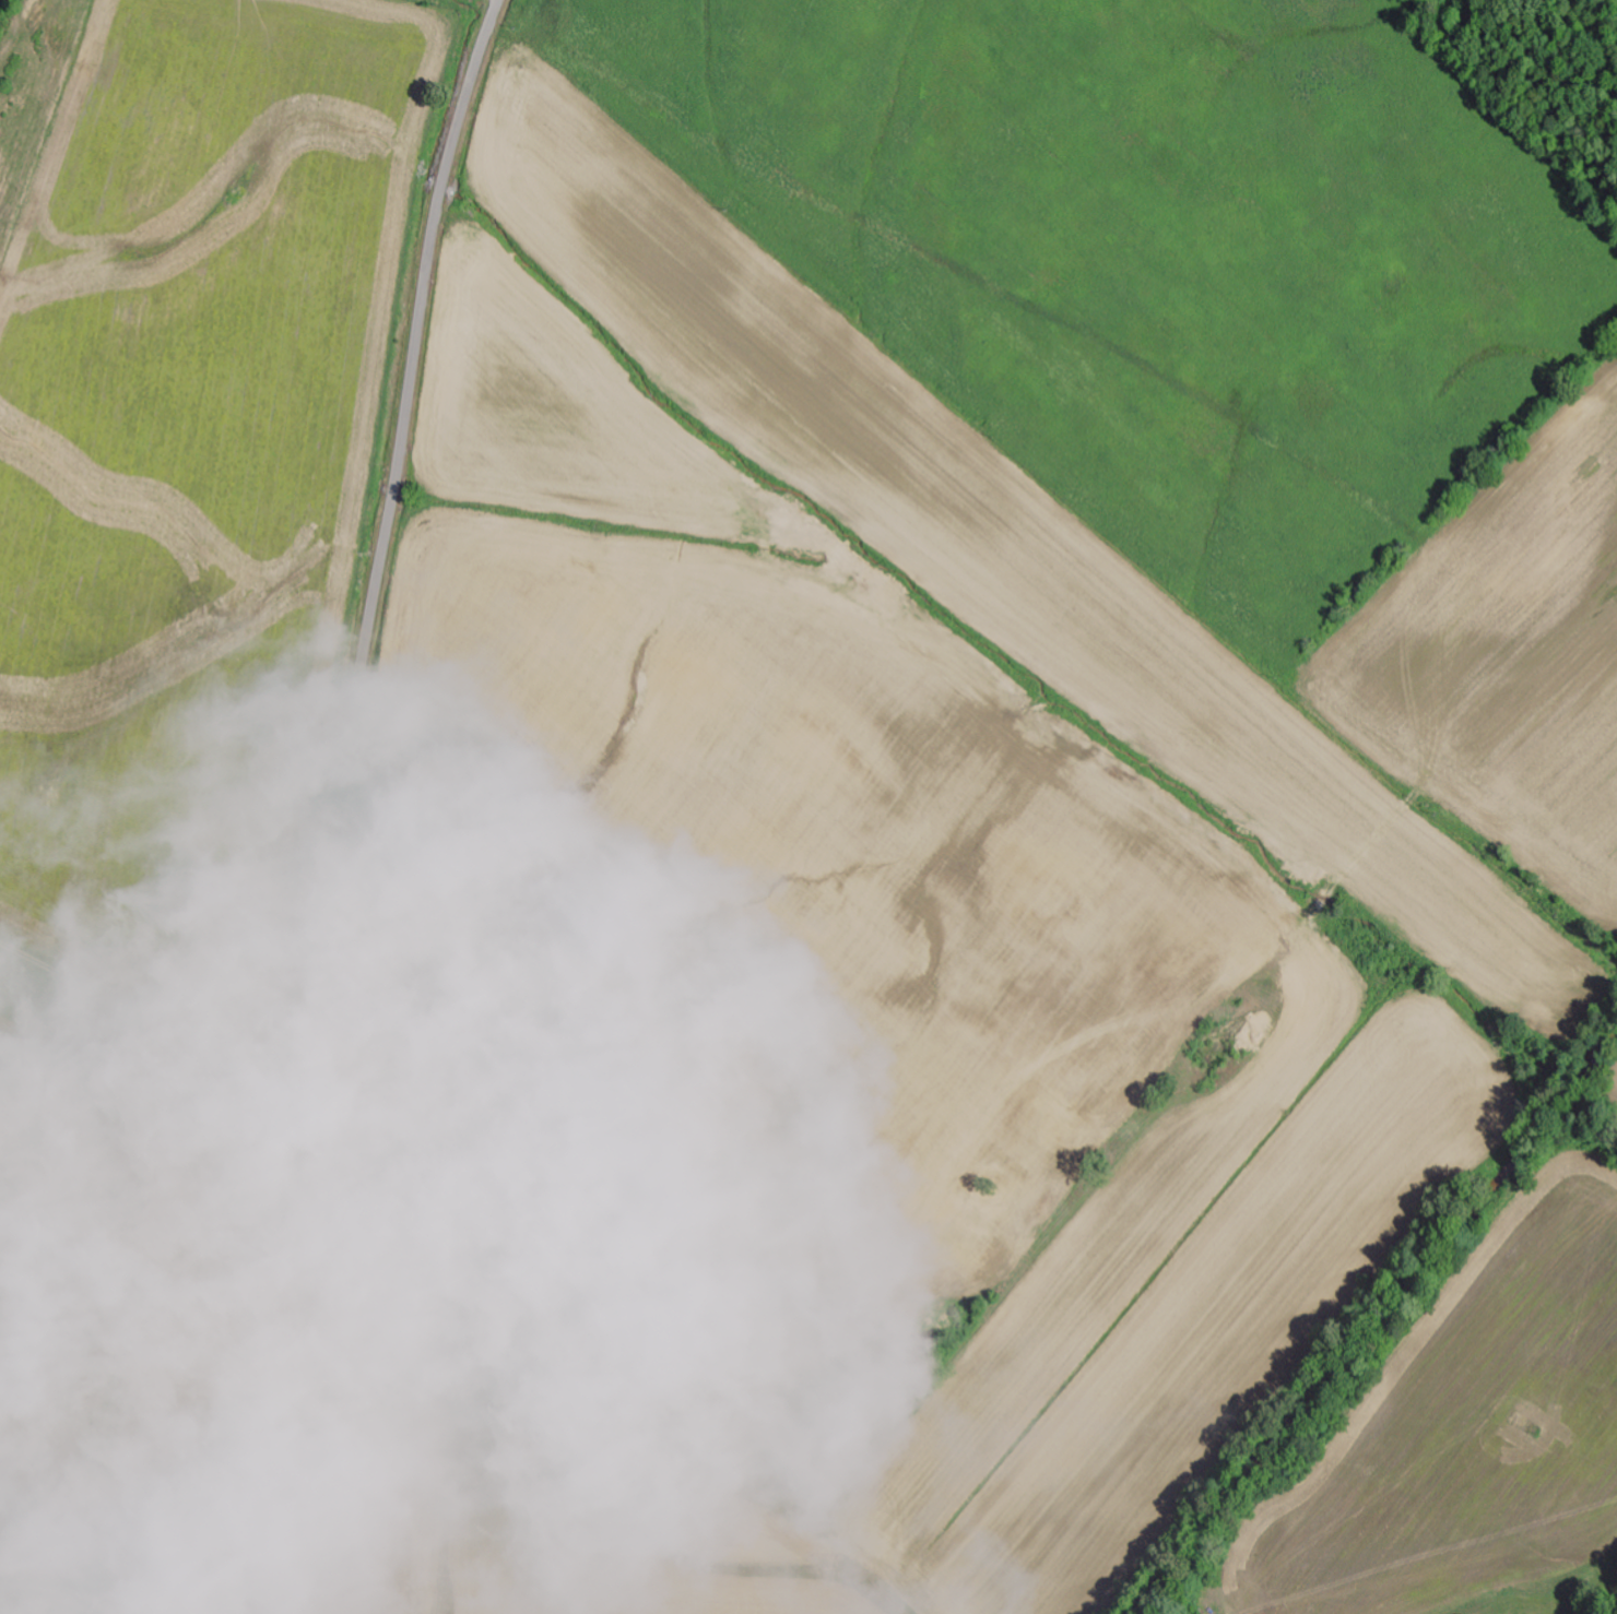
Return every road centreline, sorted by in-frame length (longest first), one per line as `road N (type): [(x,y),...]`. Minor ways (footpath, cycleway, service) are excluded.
road 1 (residential): [(272,1613),(309,1053),(349,736),(439,204),(500,0)]

